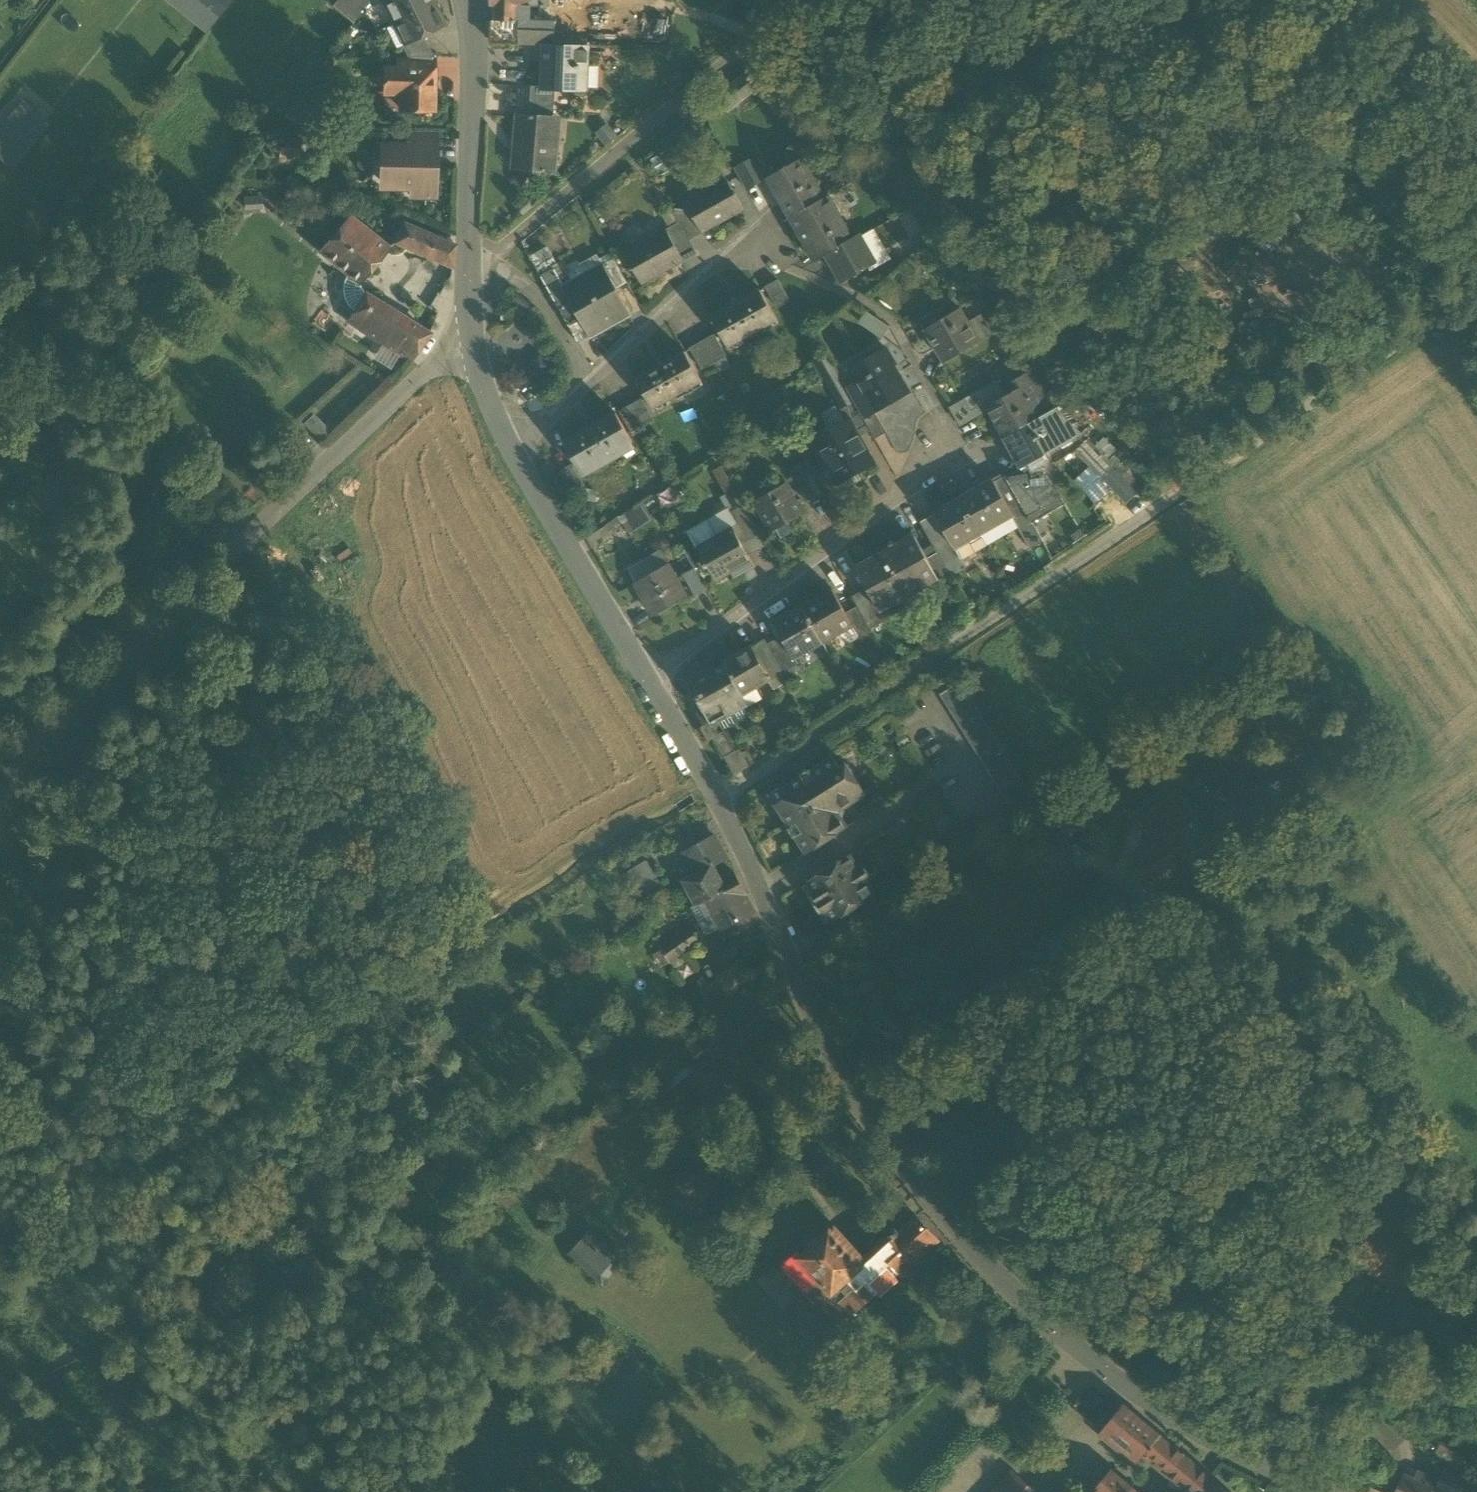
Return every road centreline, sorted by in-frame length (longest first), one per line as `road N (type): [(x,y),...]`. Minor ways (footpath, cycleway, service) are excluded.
road 1 (tertiary): [(1330,1491),(1160,1412),(1058,1331),(945,1213),(853,1087),(719,797),(649,676)]
road 2 (track): [(719,797),(1476,291)]
road 3 (tertiary): [(0,821),(34,742),(472,324)]
road 4 (residential): [(649,676),(955,454),(951,420),(894,323)]
road 5 (unclassified): [(786,0),(762,31),(498,253),(470,264)]
road 6 (residential): [(507,440),(565,403),(739,250),(764,246),(798,264)]
road 7 (track): [(853,1087),(940,1040),(1150,901)]
road 8 (tertiary): [(649,676),(507,440)]
road 9 (tertiary): [(470,264),(466,0)]
road 10 (track): [(1284,1473),(1476,1326)]
road 11 (tertiary): [(507,440),(482,381),(472,324)]

